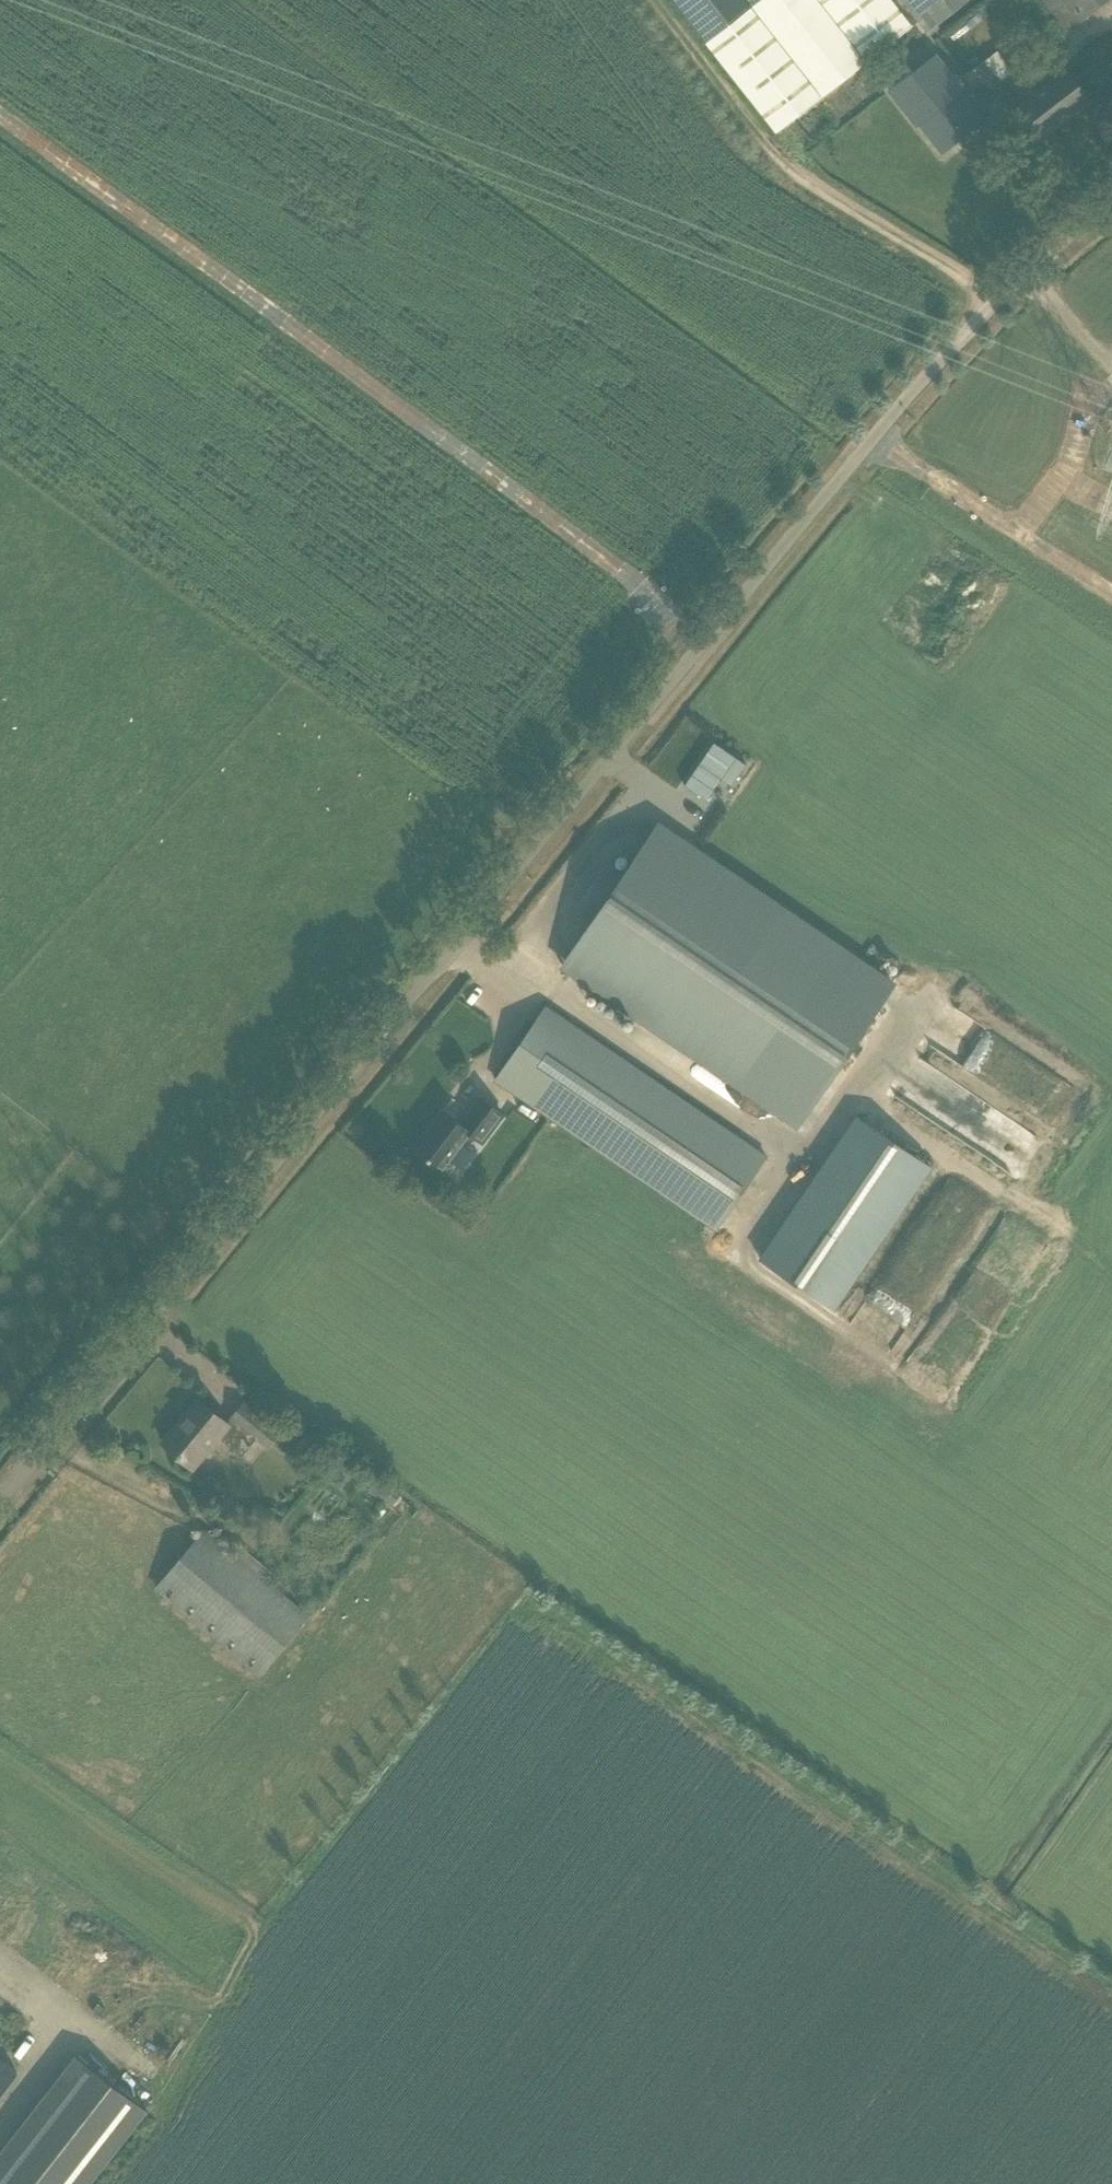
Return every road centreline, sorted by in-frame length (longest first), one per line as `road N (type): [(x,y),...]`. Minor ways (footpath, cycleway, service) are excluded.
road 1 (unclassified): [(0,1498),(909,395),(1014,282),(1111,195)]

